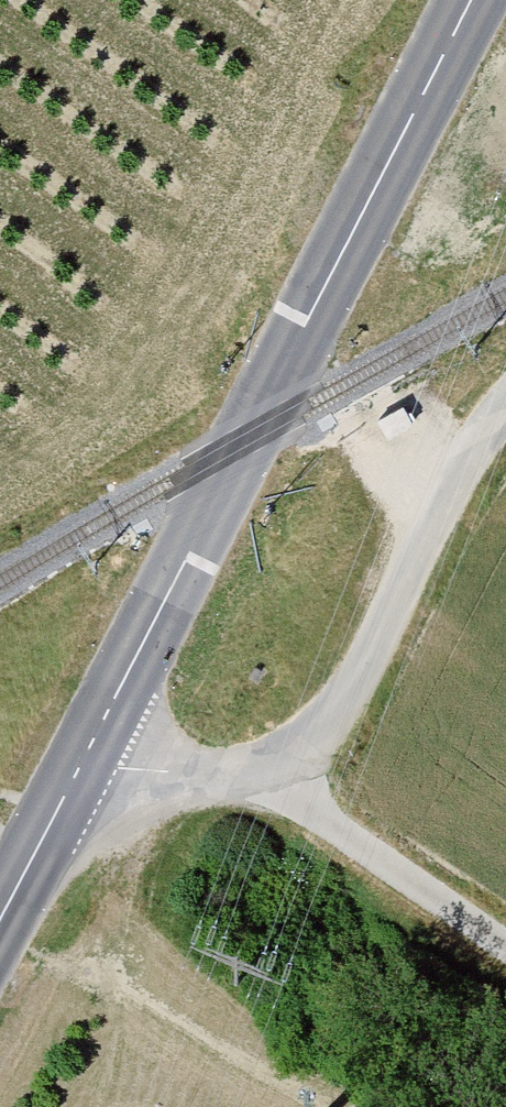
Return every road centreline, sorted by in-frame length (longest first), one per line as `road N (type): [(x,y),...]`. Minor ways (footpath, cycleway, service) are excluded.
road 1 (secondary): [(0,910),(89,758),(472,0)]
road 2 (track): [(89,758),(138,773),(297,763),(359,672),(505,403)]
road 3 (track): [(505,950),(359,848),(324,817),(297,763)]

